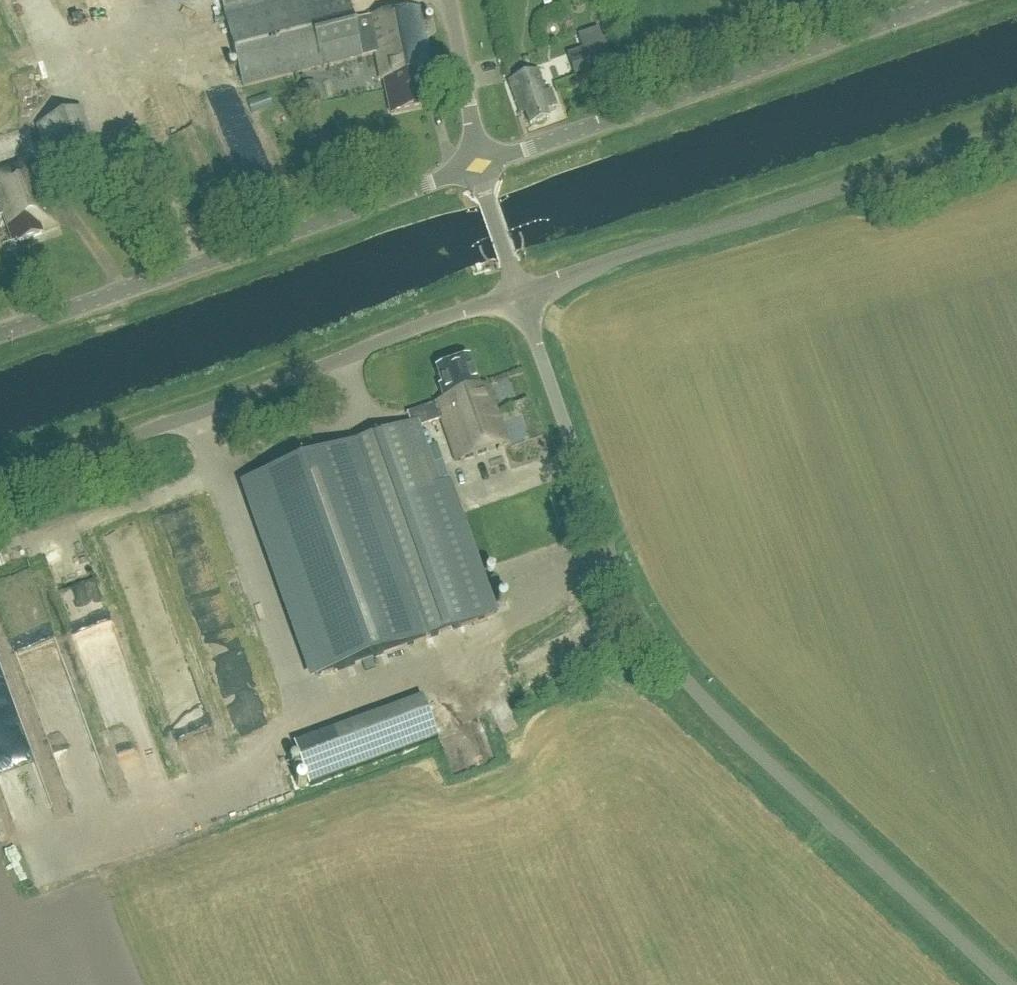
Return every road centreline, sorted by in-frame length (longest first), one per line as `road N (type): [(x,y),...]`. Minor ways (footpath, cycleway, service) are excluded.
road 1 (unclassified): [(1002,984),(679,687),(635,630),(610,586),(519,292)]
road 2 (unclassified): [(0,485),(519,292)]
road 3 (unclassified): [(519,292),(1016,126)]
road 4 (unclassified): [(476,169),(961,0)]
road 5 (unclassified): [(0,337),(476,169)]
road 6 (unclassified): [(476,169),(449,0)]
road 7 (unclassified): [(519,292),(476,169)]

